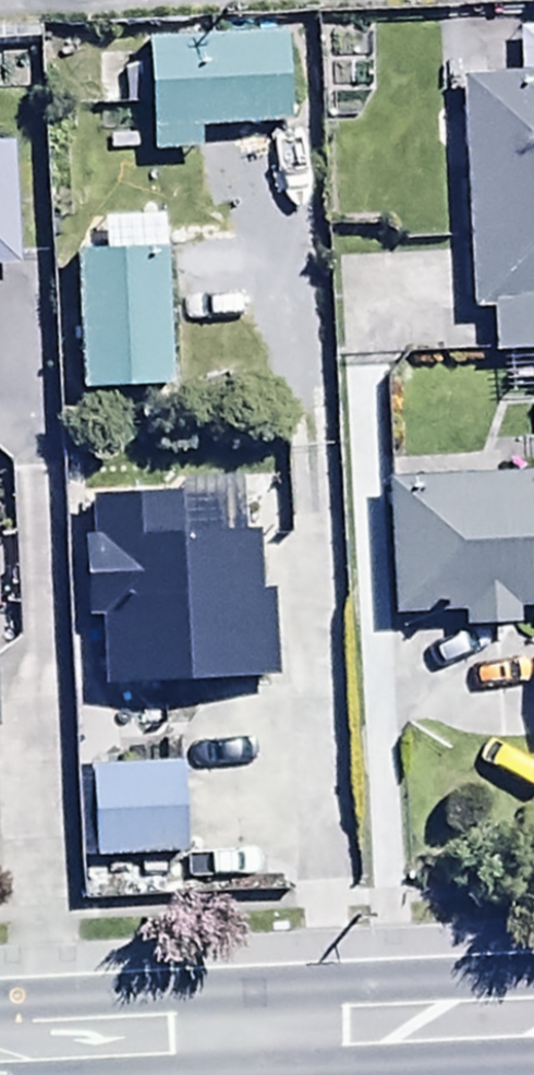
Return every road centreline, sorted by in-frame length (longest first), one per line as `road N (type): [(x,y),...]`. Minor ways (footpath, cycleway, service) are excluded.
road 1 (secondary): [(256,1041),(533,1027)]
road 2 (secondary): [(0,1054),(256,1041)]

